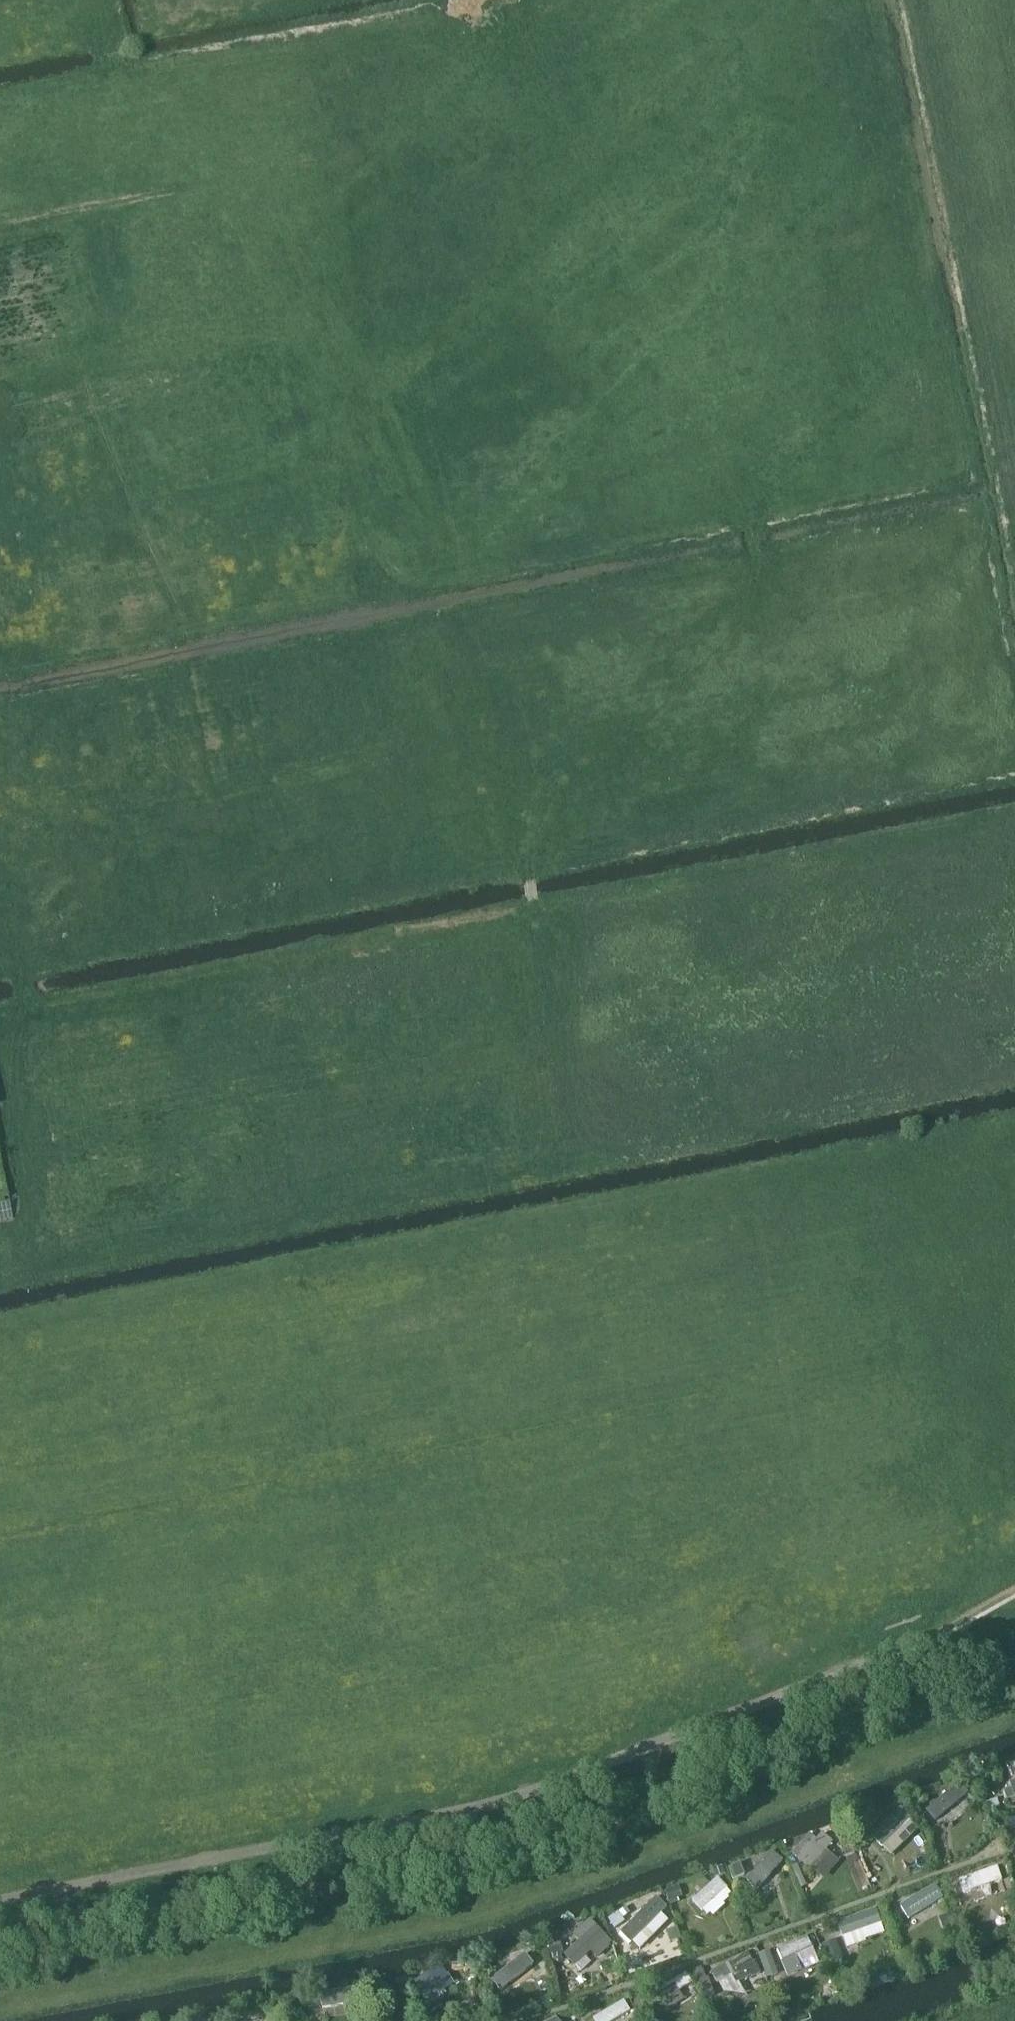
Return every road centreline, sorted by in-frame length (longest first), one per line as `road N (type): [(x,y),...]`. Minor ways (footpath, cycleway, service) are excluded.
road 1 (track): [(872,1664),(999,1604)]

